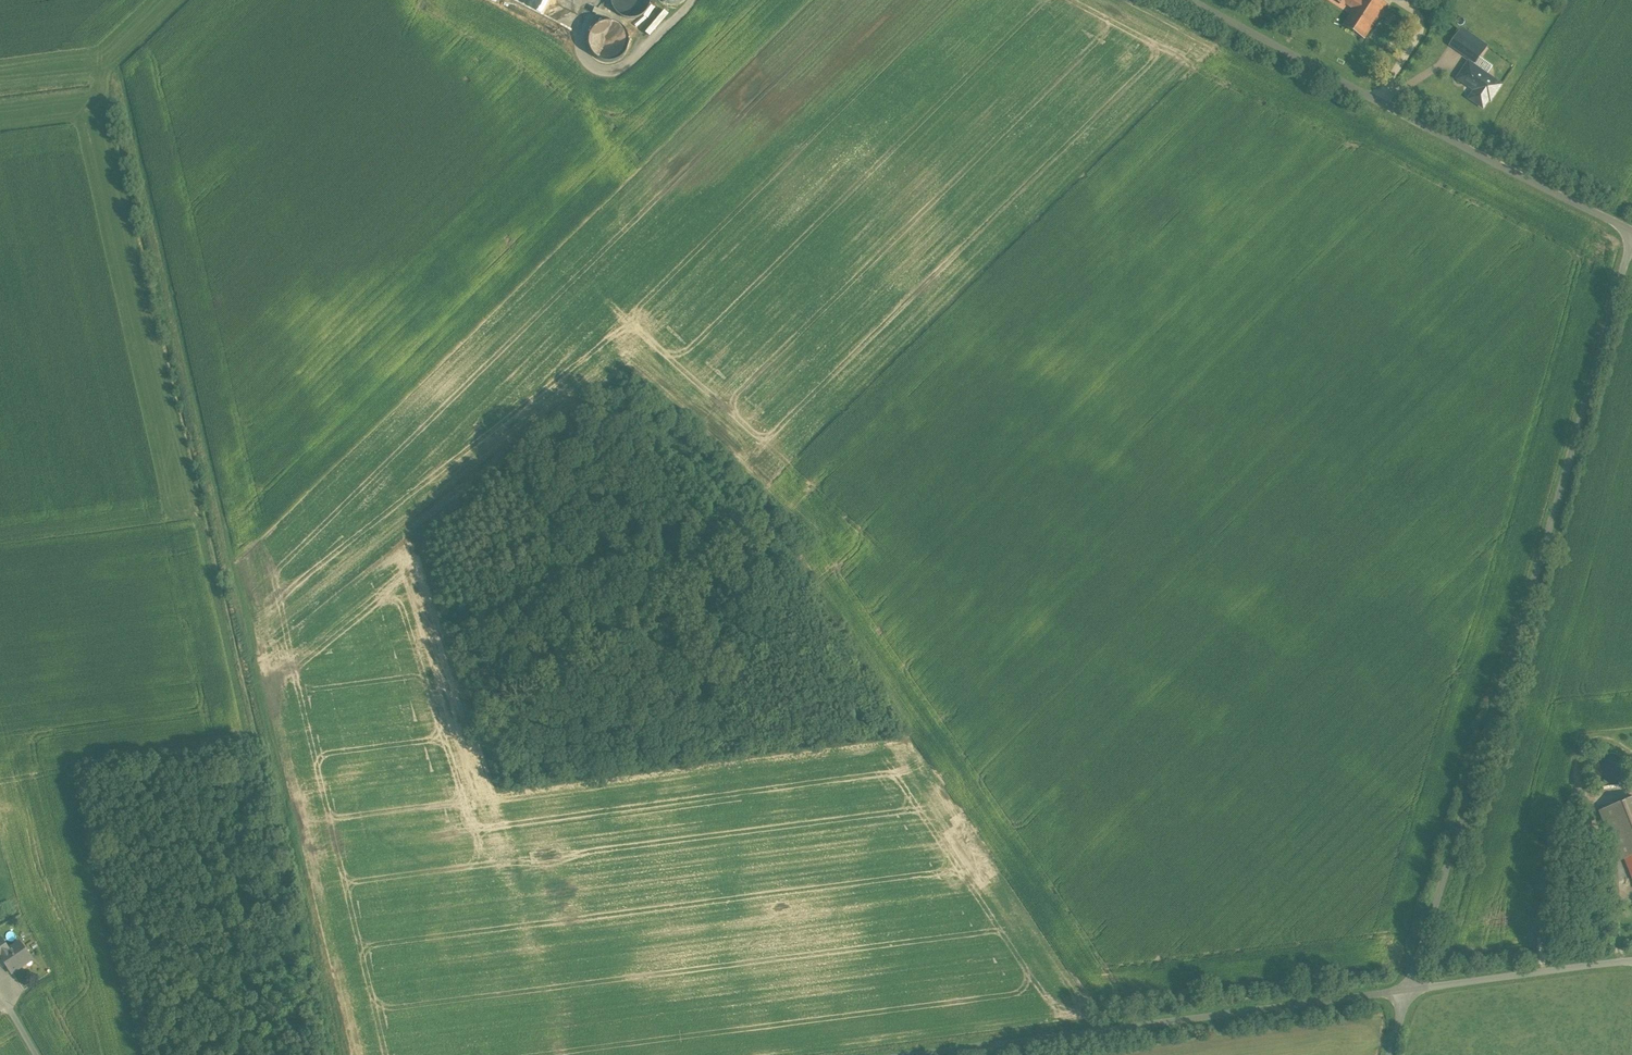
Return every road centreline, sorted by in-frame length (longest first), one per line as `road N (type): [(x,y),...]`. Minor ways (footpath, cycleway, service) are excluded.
road 1 (unclassified): [(1631,242),(1409,992)]
road 2 (unclassified): [(1631,233),(1183,0)]
road 3 (unclassified): [(1409,992),(911,1054)]
road 4 (unclassified): [(1631,962),(1409,992)]

